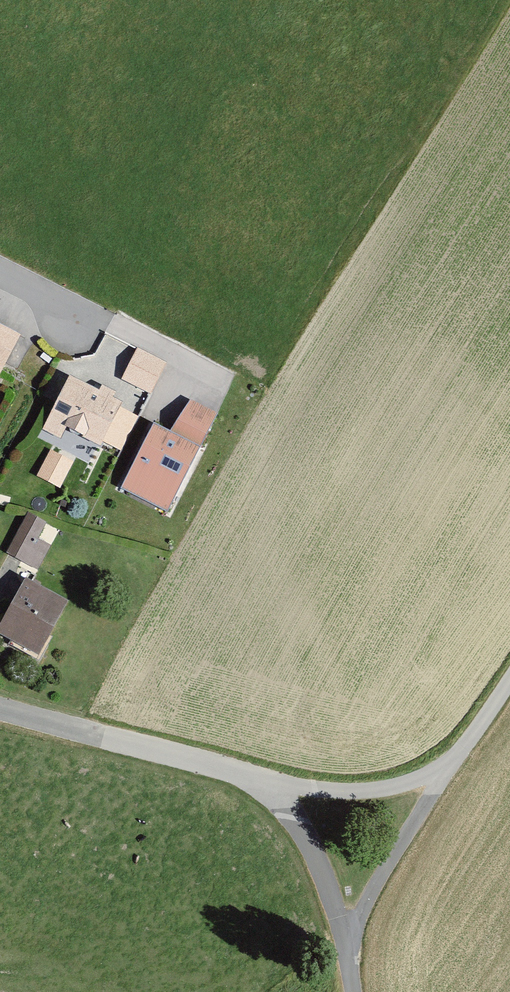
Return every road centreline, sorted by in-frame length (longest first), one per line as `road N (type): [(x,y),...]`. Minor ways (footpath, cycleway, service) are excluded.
road 1 (residential): [(0,707),(266,783)]
road 2 (unclassified): [(452,763),(346,943)]
road 3 (unclassified): [(266,783),(356,790),(452,763)]
road 4 (residential): [(266,783),(297,824),(346,943)]

